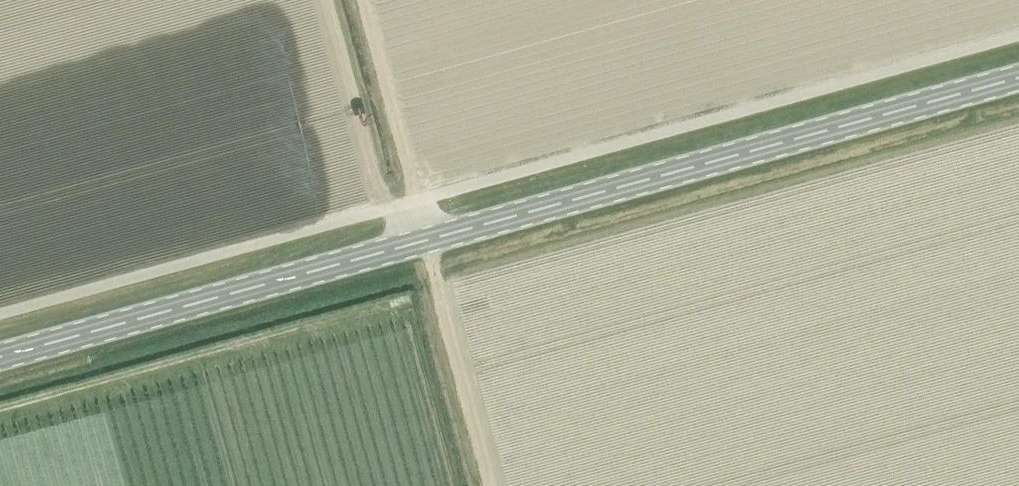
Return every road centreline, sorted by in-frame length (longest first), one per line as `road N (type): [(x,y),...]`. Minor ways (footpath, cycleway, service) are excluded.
road 1 (primary): [(0,357),(1018,78)]

